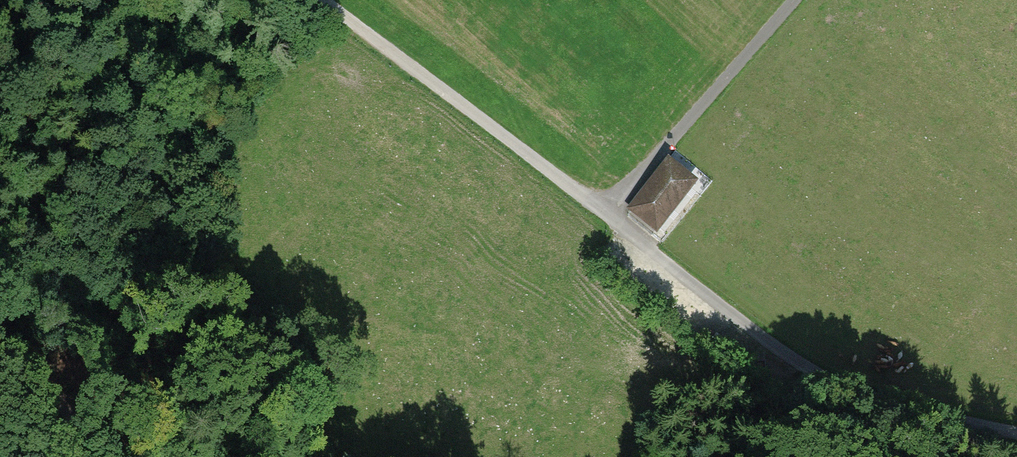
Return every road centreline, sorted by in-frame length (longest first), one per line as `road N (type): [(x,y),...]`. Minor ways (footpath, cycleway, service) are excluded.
road 1 (track): [(322,0),(767,344),(866,396),(1016,432)]
road 2 (track): [(605,214),(792,0)]
road 3 (track): [(0,334),(102,456)]

